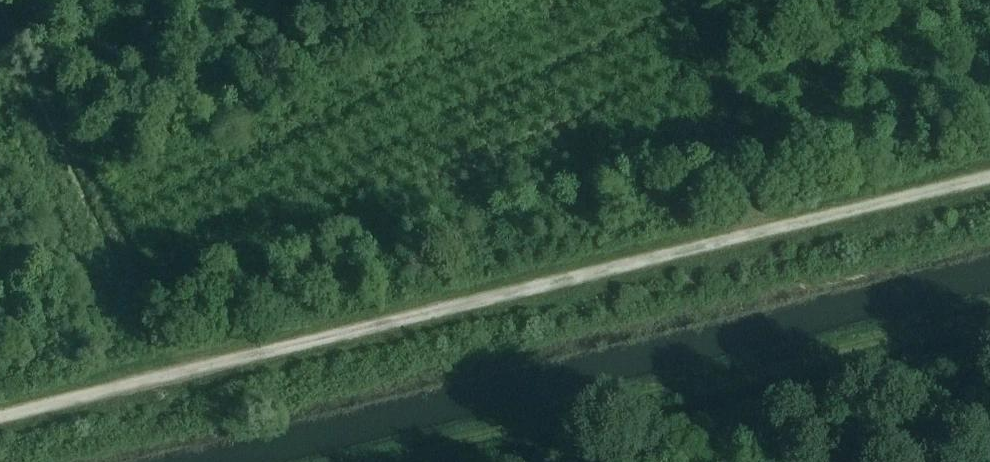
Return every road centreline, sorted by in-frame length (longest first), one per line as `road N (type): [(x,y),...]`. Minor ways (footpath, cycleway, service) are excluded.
road 1 (track): [(0,419),(989,176)]
road 2 (track): [(989,313),(378,461)]
road 3 (track): [(749,235),(693,0)]

